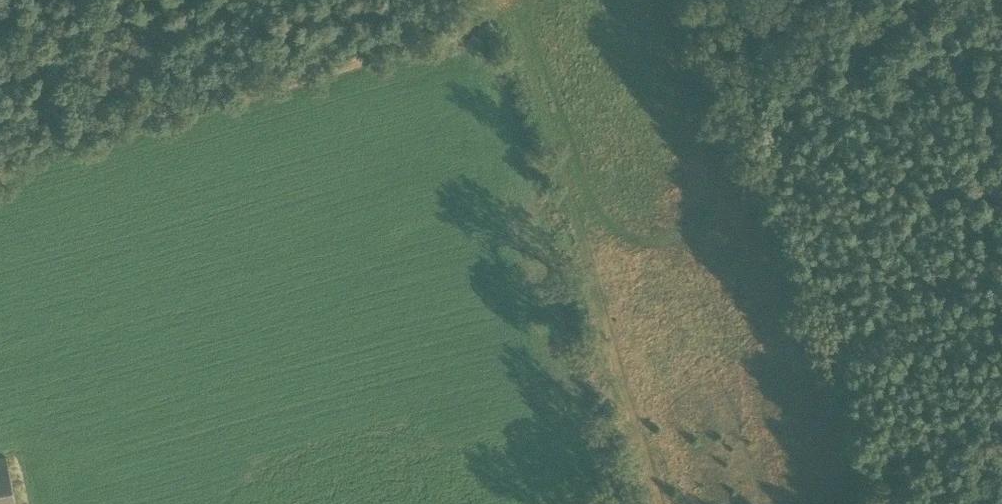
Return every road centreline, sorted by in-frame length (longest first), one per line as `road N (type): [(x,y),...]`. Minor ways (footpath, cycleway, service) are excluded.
road 1 (track): [(667,503),(658,428),(568,145),(507,10)]

